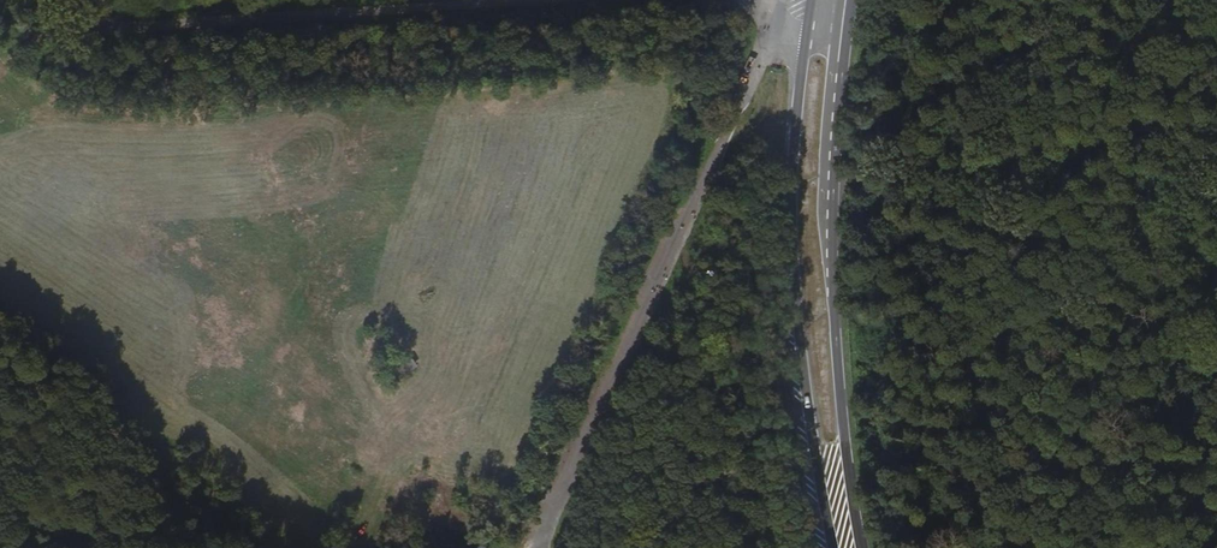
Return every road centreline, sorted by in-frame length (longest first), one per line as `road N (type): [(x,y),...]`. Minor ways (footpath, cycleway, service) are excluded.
road 1 (unclassified): [(774,23),(539,547)]
road 2 (unclassified): [(594,0),(312,24),(109,30),(59,0)]
road 3 (primary): [(807,36),(794,151),(795,281),(835,547)]
road 4 (primary): [(862,547),(830,203),(841,39)]

